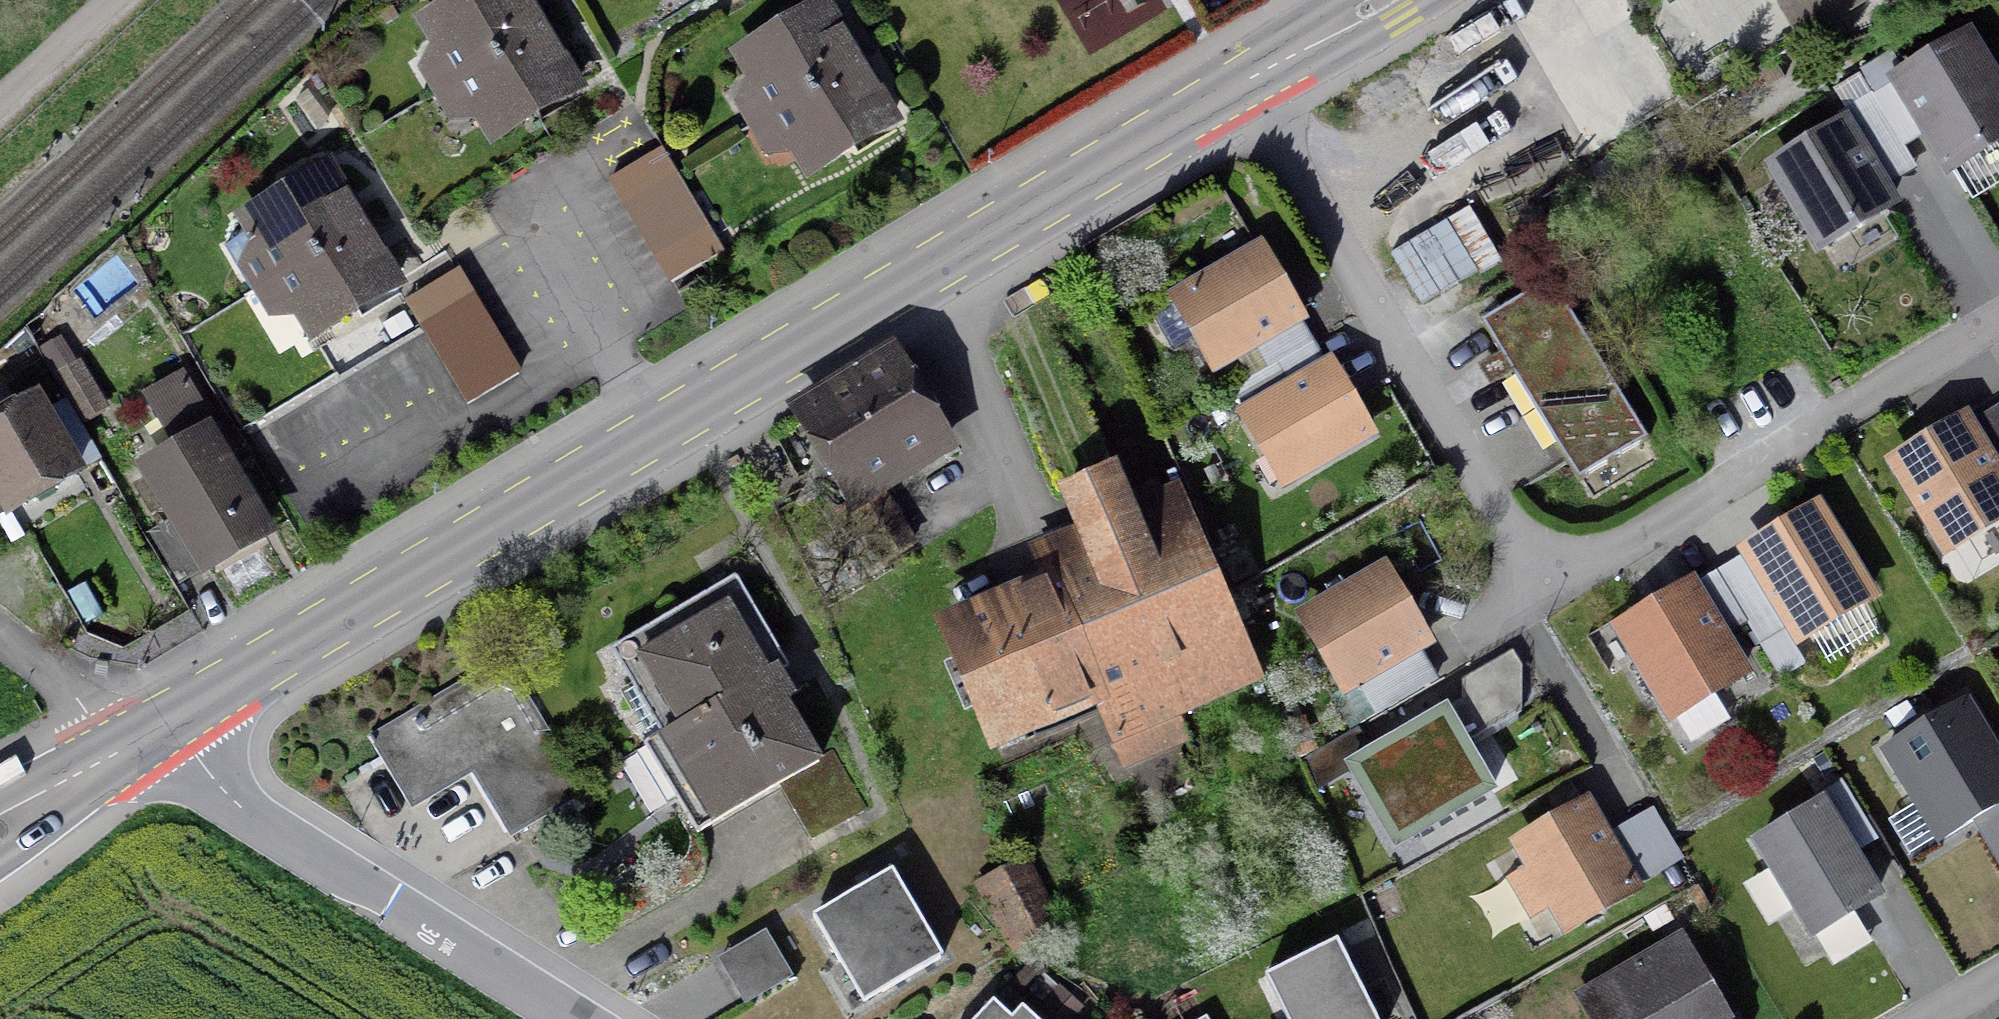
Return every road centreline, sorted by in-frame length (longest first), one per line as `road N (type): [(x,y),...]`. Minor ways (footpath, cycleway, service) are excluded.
road 1 (primary): [(1243,83),(165,722)]
road 2 (residential): [(1243,83),(1510,533),(1541,556),(1582,560),(1620,547),(1998,319)]
road 3 (residential): [(165,722),(230,801),(562,1018)]
road 4 (primary): [(165,722),(0,819)]
road 5 (primary): [(1383,0),(1243,83)]

